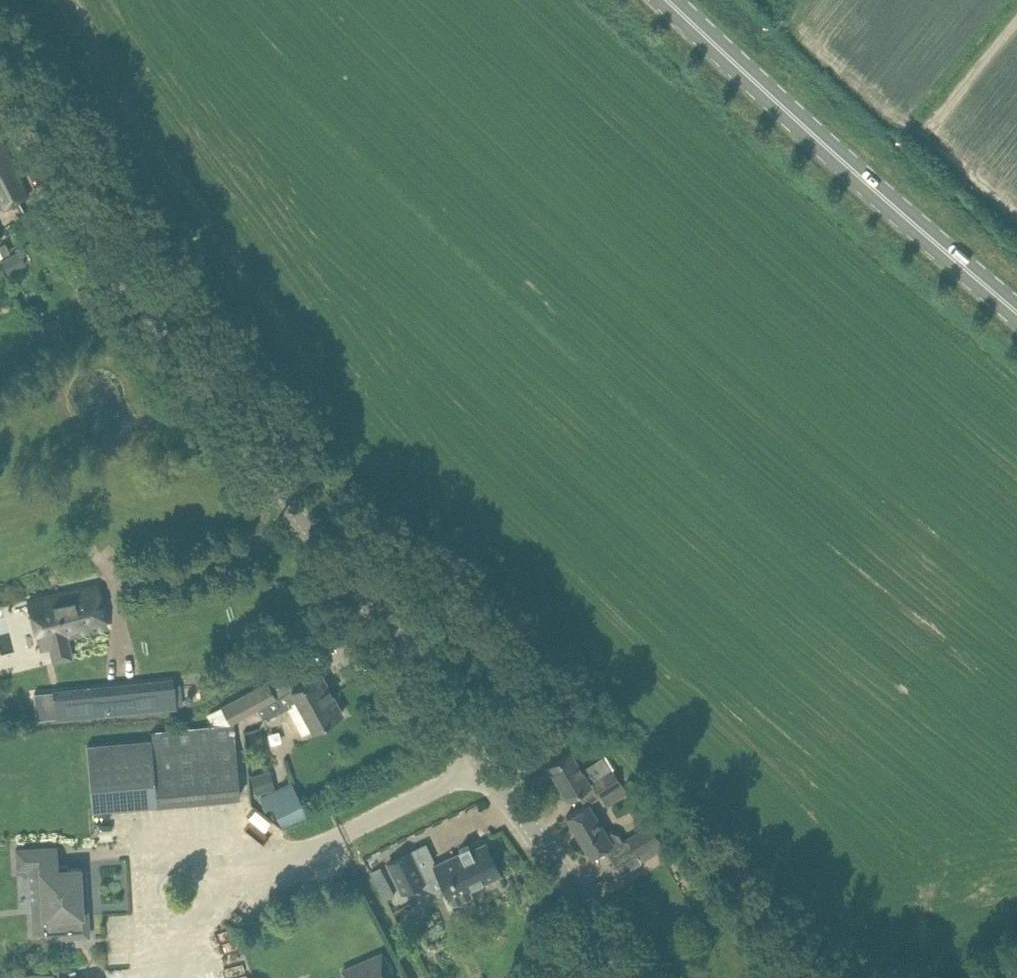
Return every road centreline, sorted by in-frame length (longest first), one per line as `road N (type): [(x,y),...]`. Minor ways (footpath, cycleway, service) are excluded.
road 1 (unclassified): [(617,977),(599,935),(525,822),(0,95)]
road 2 (secondary): [(1016,315),(799,129),(669,0)]

